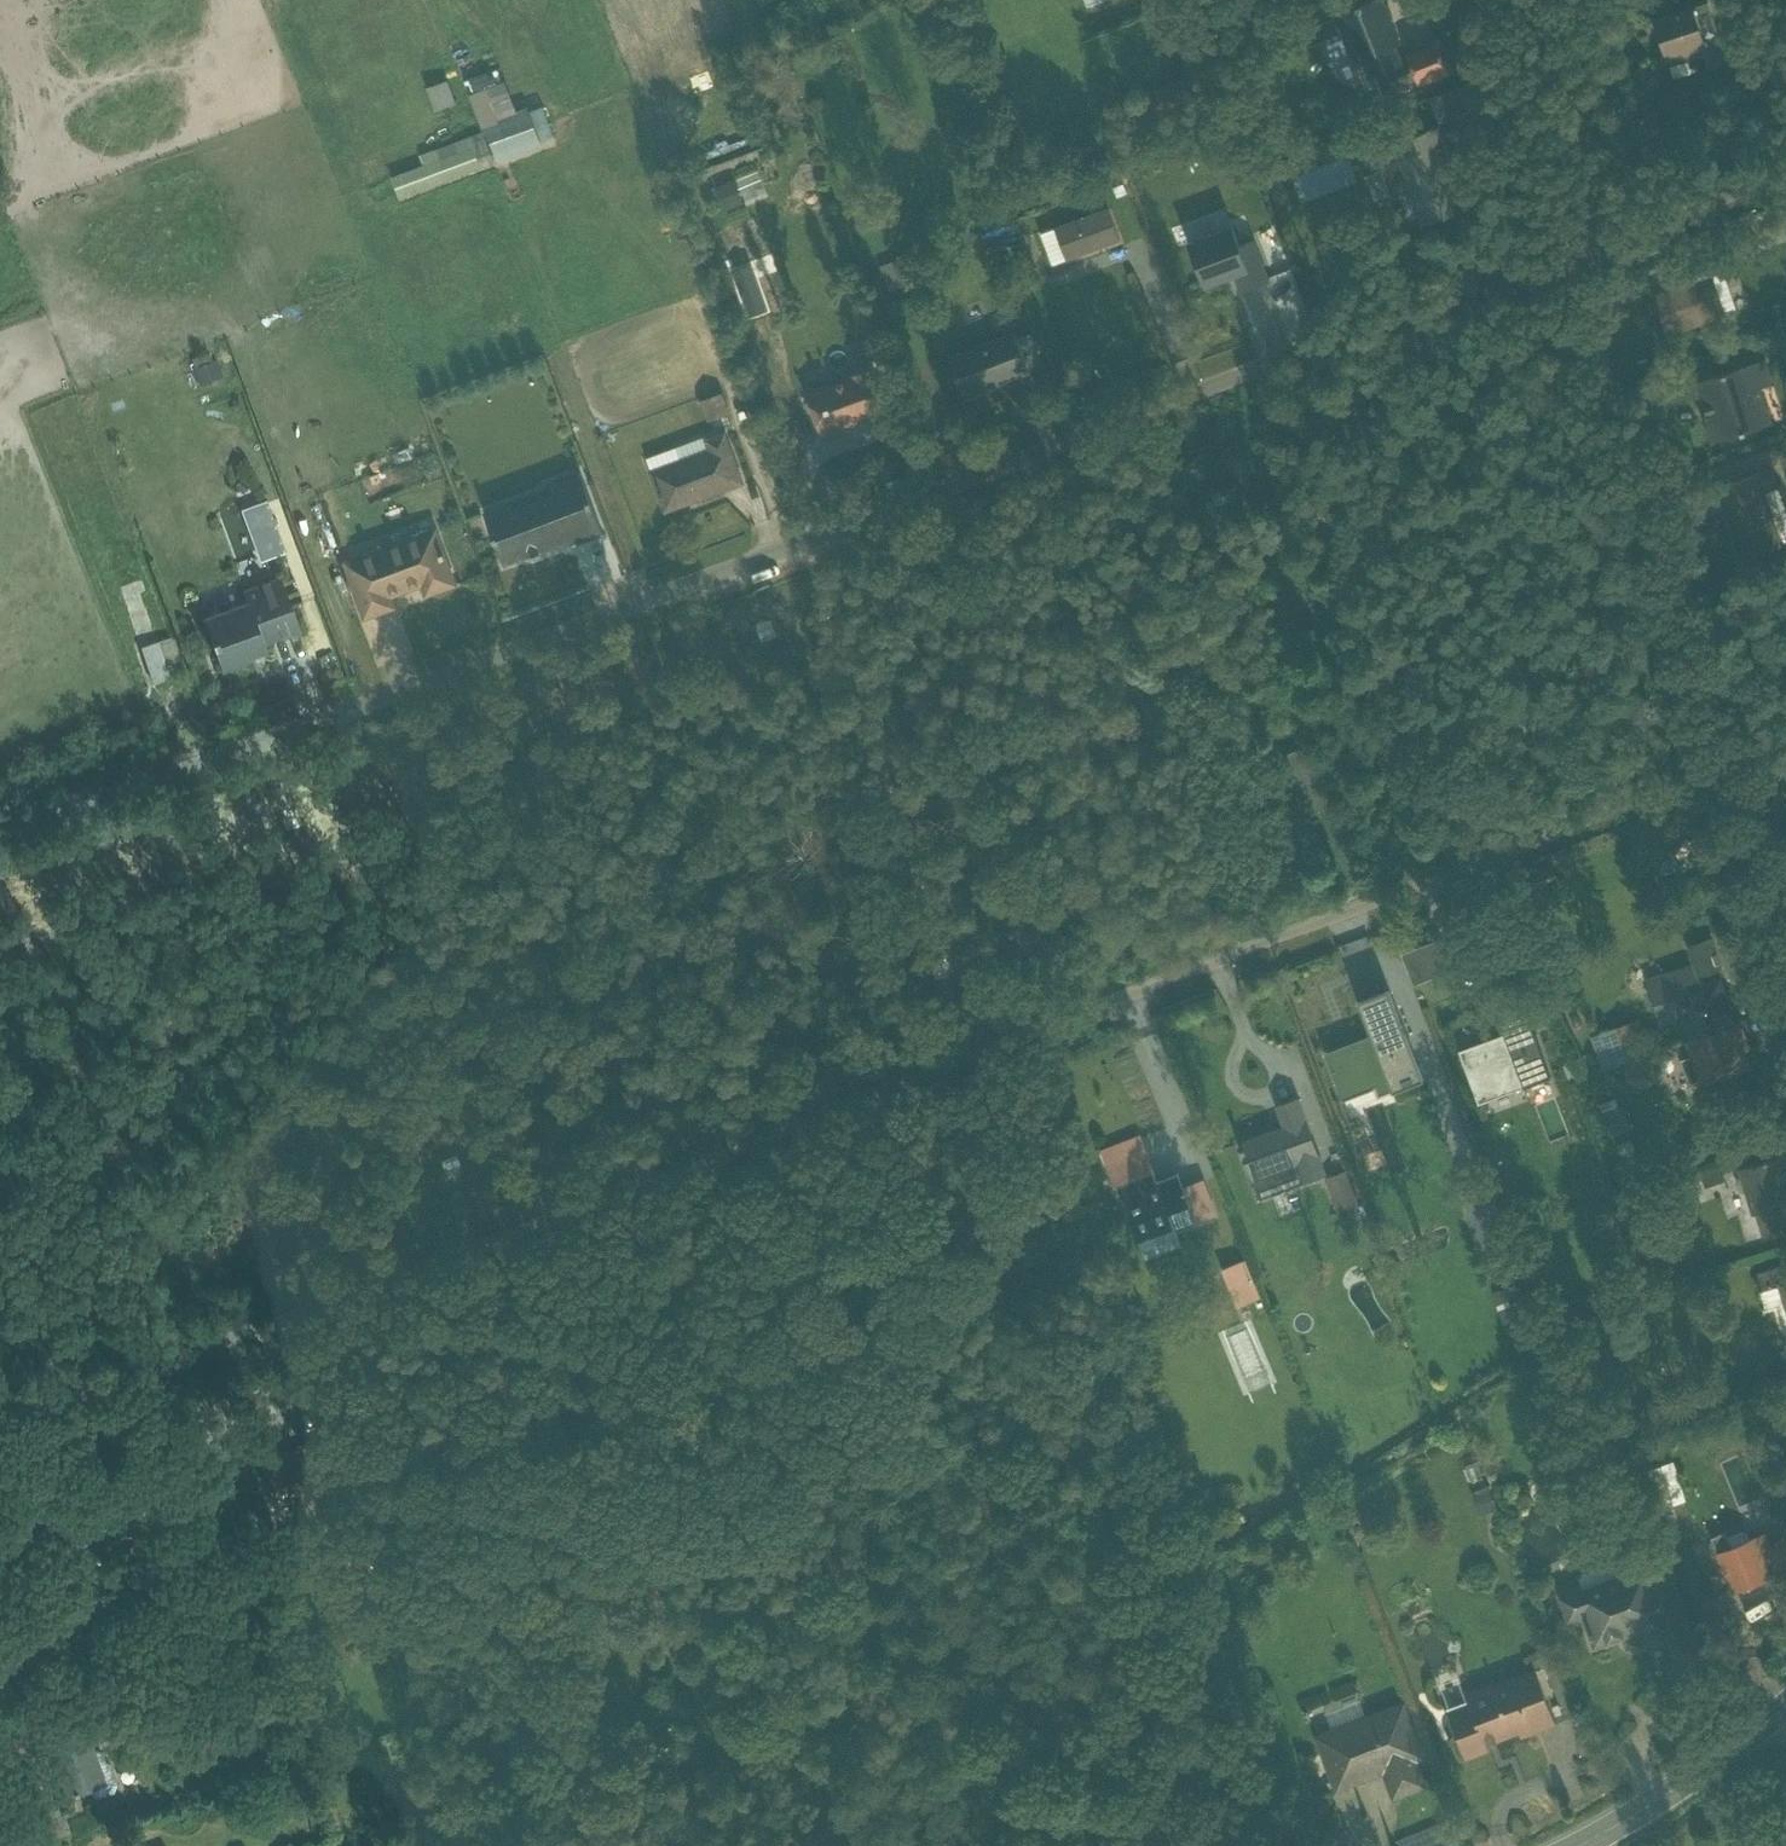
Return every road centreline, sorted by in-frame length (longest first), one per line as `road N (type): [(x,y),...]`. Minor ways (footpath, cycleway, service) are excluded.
road 1 (residential): [(1738,764),(0,1429)]
road 2 (residential): [(0,839),(1569,257)]
road 3 (residential): [(1738,764),(1569,257)]
road 4 (residential): [(1569,257),(1490,0)]
road 5 (secondary): [(1785,1703),(1628,1817),(1573,1845)]
road 6 (residential): [(1569,257),(1785,178)]
road 7 (residential): [(1785,908),(1738,764)]

